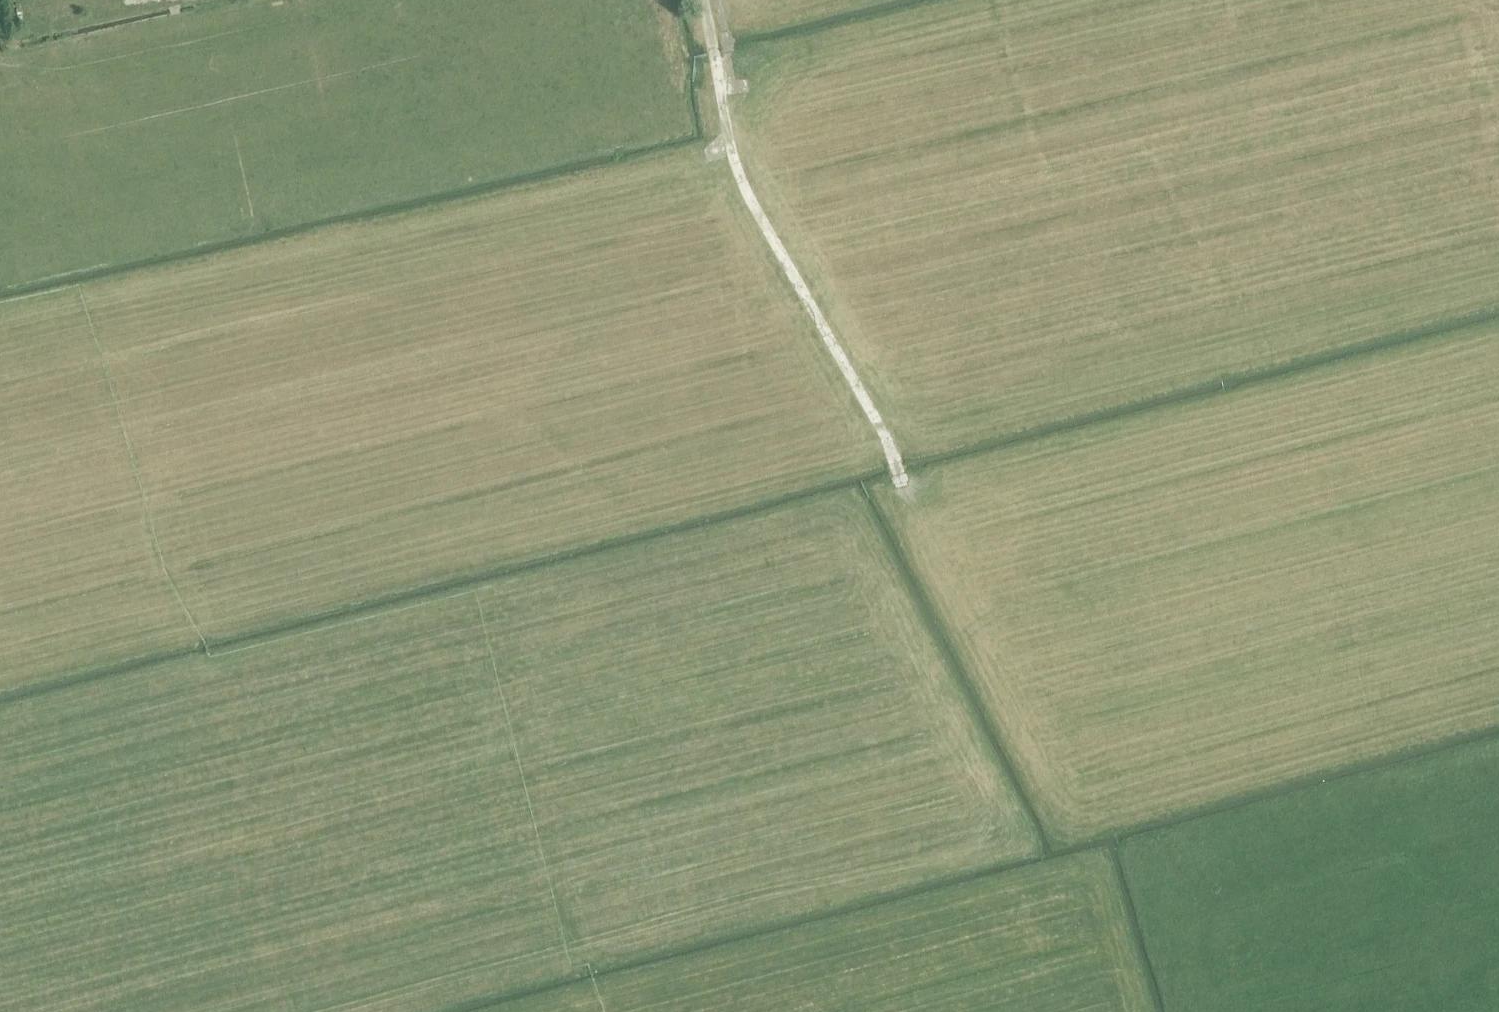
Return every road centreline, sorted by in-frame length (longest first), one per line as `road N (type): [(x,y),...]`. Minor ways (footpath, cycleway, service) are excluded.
road 1 (track): [(729,146),(89,319)]
road 2 (track): [(703,0),(729,146),(903,490)]

